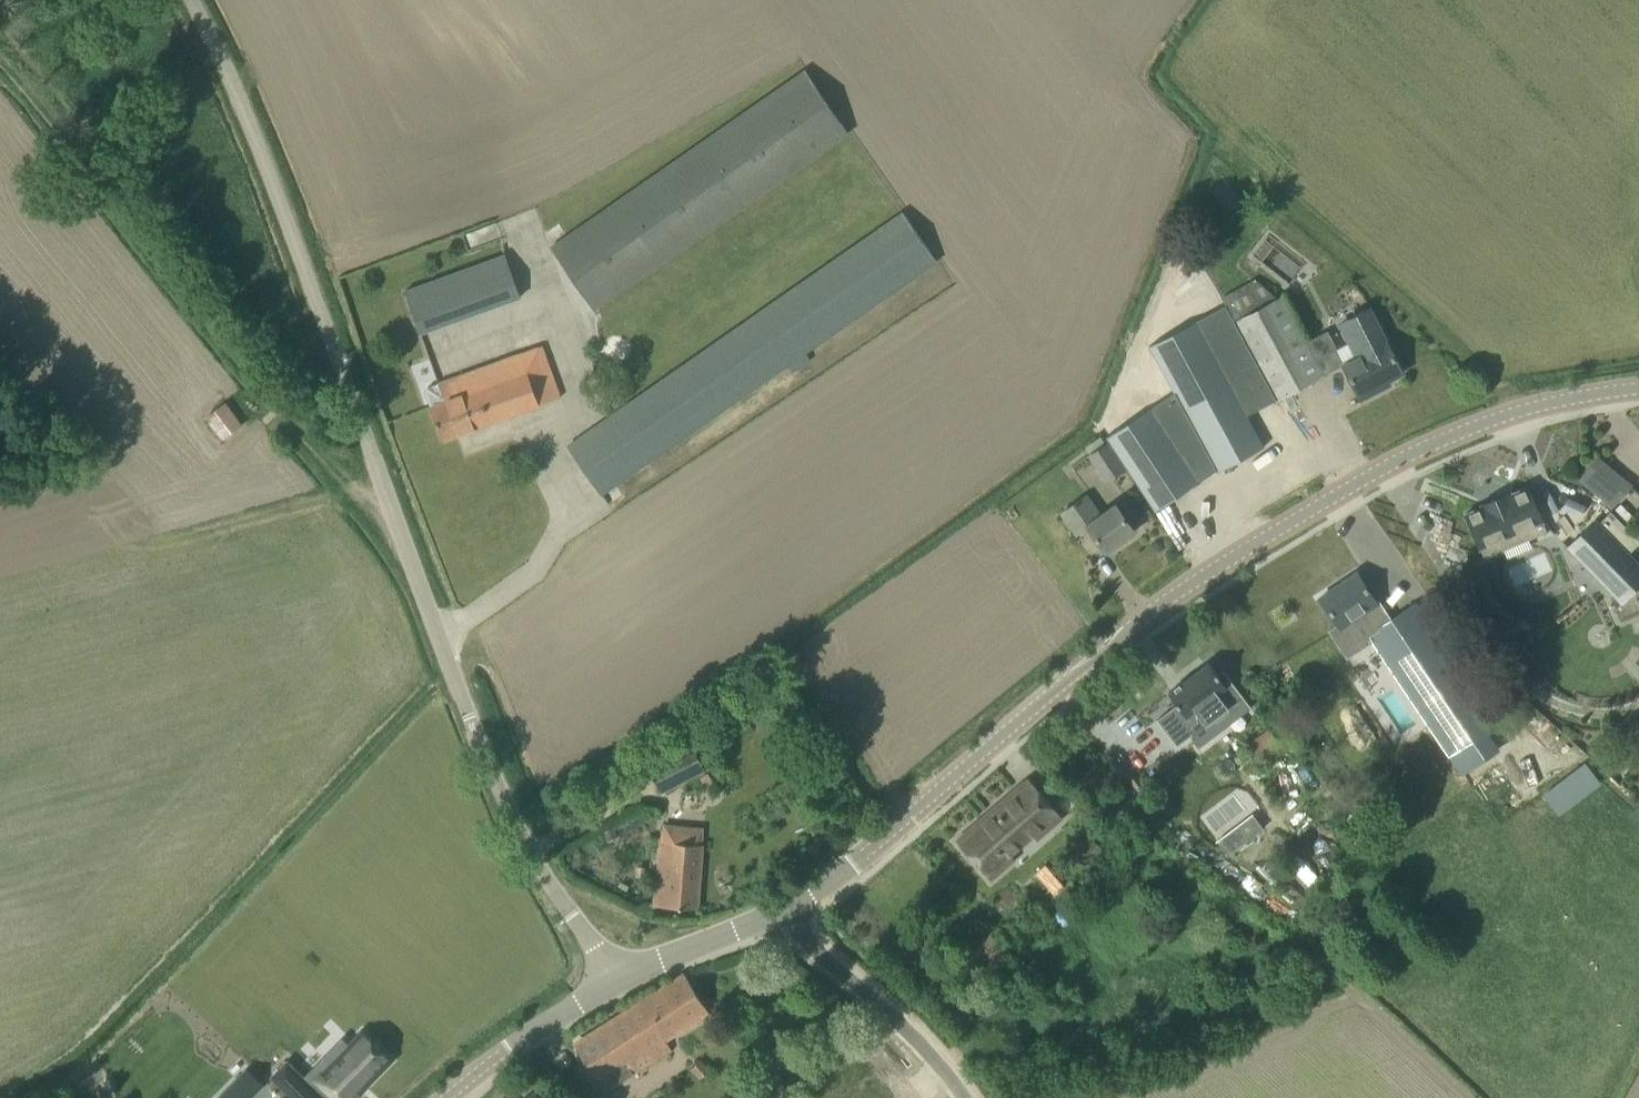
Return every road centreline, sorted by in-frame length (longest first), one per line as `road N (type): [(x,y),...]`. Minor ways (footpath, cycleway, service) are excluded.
road 1 (unclassified): [(615,984),(510,812),(468,717),(193,0)]
road 2 (tertiary): [(780,912),(855,860),(1142,615),(1200,575),(1422,446),(1554,401),(1638,389)]
road 3 (track): [(387,502),(359,493),(0,60)]
road 4 (unclassified): [(963,1097),(884,1008),(780,912)]
road 5 (tertiary): [(442,1097),(615,984)]
road 6 (tertiary): [(615,984),(780,912)]

